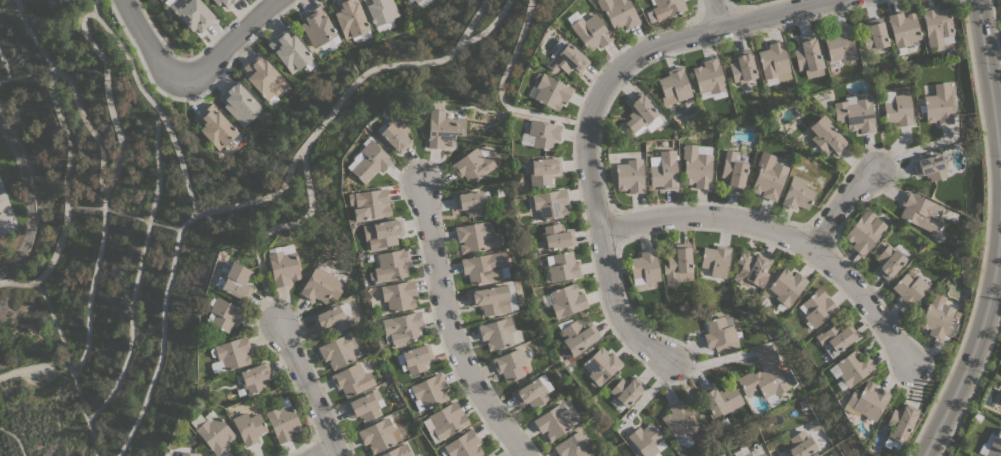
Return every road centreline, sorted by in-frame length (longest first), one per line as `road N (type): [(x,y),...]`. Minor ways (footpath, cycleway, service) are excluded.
road 1 (residential): [(829,0),(665,42),(628,60),(584,125),(612,305),(627,335),(675,365)]
road 2 (tertiary): [(923,455),(973,344),(999,228),(977,0)]
road 3 (residential): [(597,230),(715,218),(808,247),(910,365)]
road 4 (residential): [(524,455),(484,405),(452,340),(419,179)]
road 5 (residential): [(274,320),(338,455)]
road 6 (residential): [(180,83),(276,0)]

